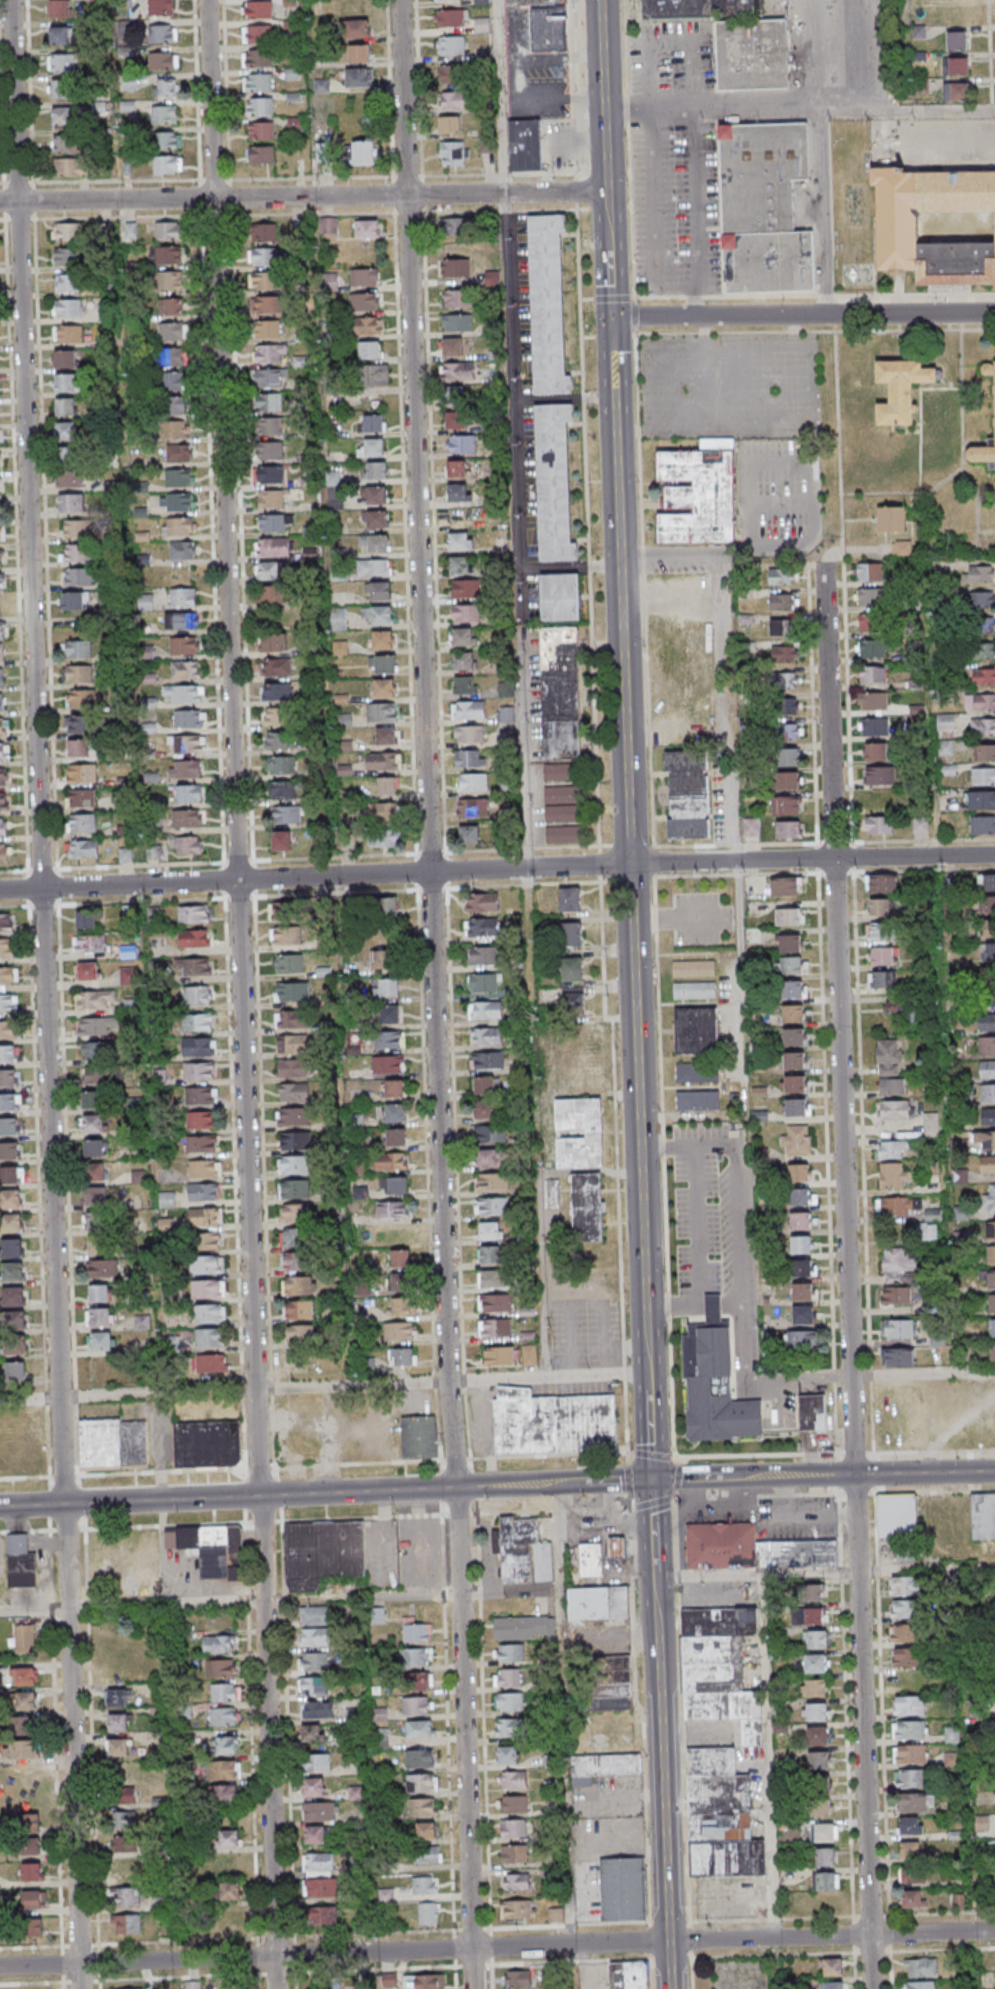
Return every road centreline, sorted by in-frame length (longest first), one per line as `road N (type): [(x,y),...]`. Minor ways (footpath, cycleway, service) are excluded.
road 1 (residential): [(282,1988),(210,0)]
road 2 (residential): [(86,1988),(16,0)]
road 3 (residential): [(472,1988),(462,1488),(404,0)]
road 4 (residential): [(878,1988),(823,563)]
road 5 (residential): [(994,1931),(0,1967)]
road 6 (residential): [(994,855),(0,890)]
road 7 (tertiary): [(648,1355),(619,560)]
road 8 (residential): [(0,202),(609,190)]
road 9 (tertiary): [(559,1484),(0,1507)]
road 10 (tertiary): [(670,1988),(657,1592)]
road 11 (residential): [(609,116),(994,112)]
road 12 (residential): [(994,313),(611,317)]
road 13 (tertiary): [(994,1471),(739,1477)]
road 14 (tertiary): [(619,560),(611,317)]
road 15 (tertiary): [(609,190),(604,0)]
road 16 (tertiary): [(611,317),(609,190)]
road 17 (tertiary): [(652,1480),(648,1355)]

